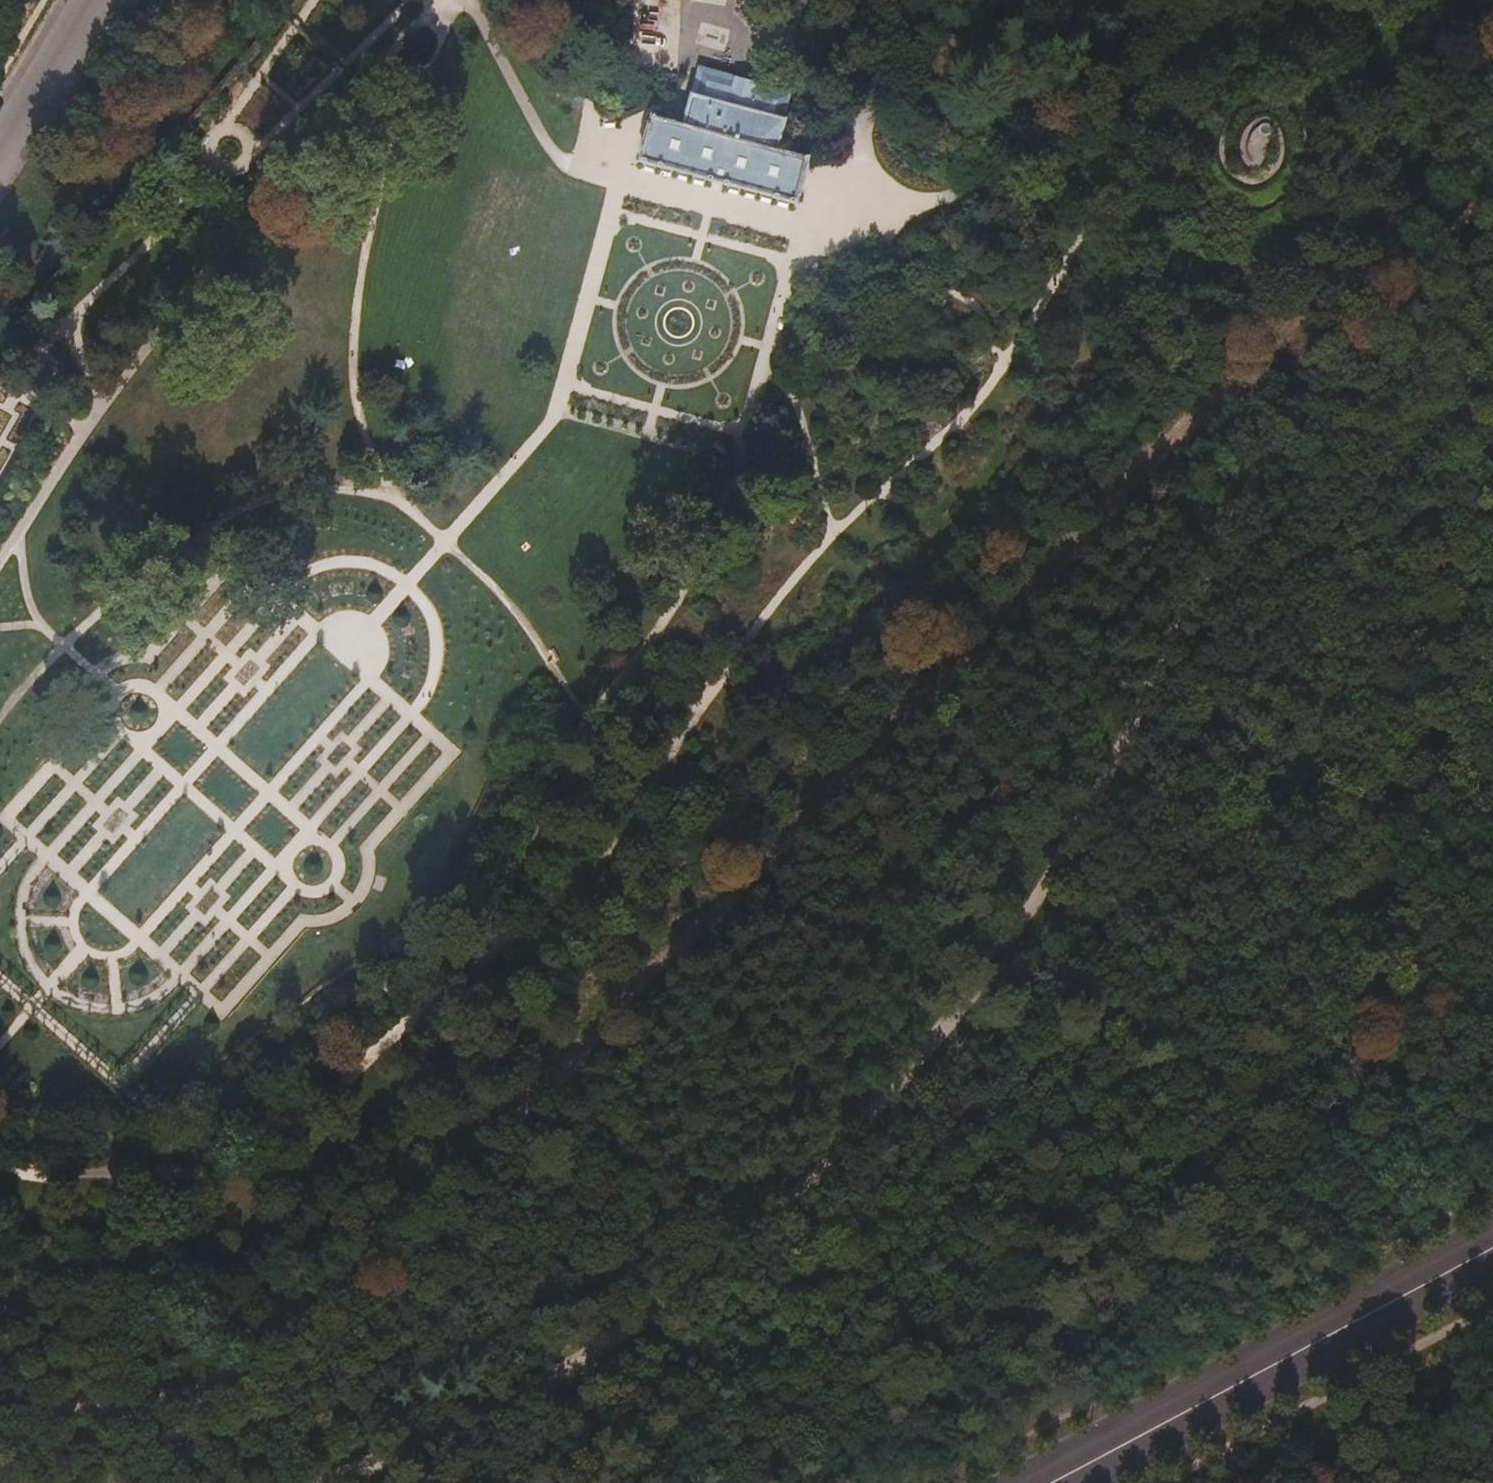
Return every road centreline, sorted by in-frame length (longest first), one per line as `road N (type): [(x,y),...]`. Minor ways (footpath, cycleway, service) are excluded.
road 1 (primary): [(1492,1247),(1048,1482)]
road 2 (tertiary): [(92,0),(0,154)]

